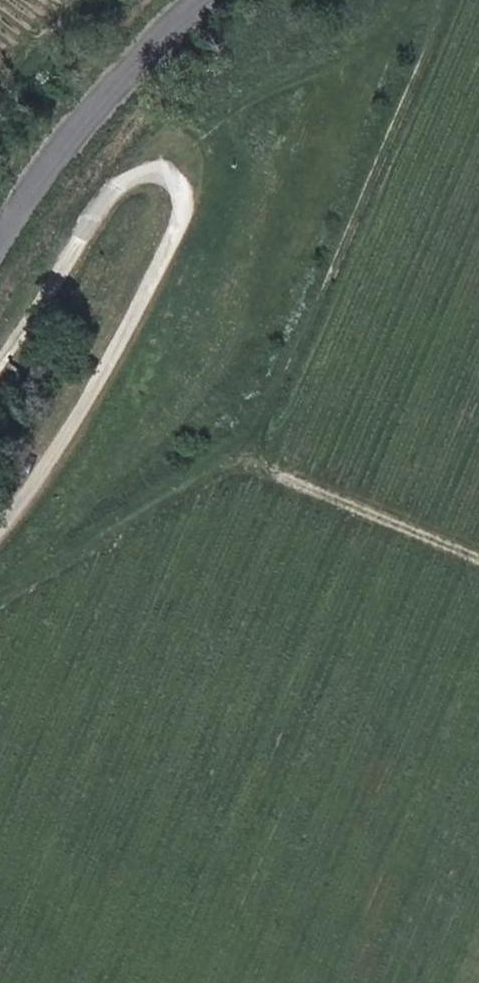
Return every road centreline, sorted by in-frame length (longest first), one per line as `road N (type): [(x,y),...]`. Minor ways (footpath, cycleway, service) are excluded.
road 1 (track): [(453,0),(279,393),(264,436),(264,463),(478,560)]
road 2 (tertiary): [(0,248),(97,101),(153,33),(194,0)]

